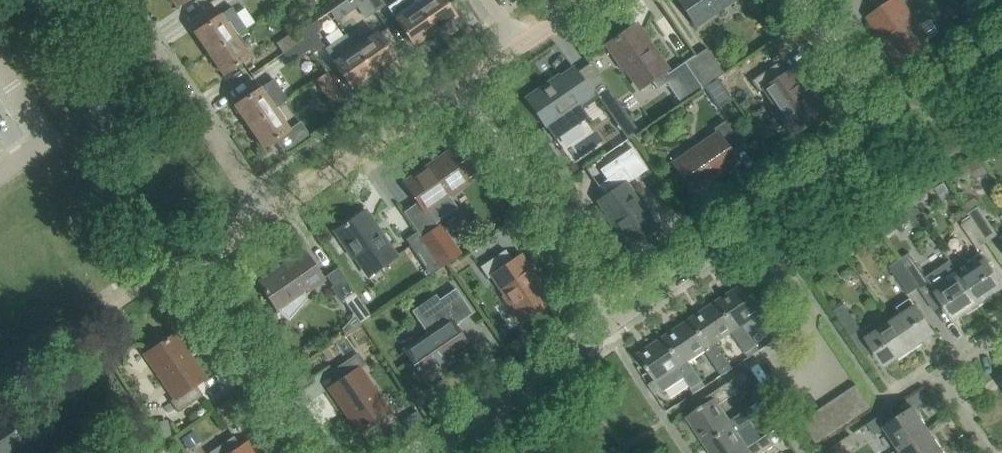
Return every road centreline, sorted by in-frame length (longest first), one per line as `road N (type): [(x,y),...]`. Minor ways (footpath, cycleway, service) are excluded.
road 1 (residential): [(617,316),(888,130)]
road 2 (residential): [(617,316),(462,85)]
road 3 (residential): [(269,217),(120,0)]
road 4 (residential): [(418,452),(617,316)]
road 5 (residential): [(269,217),(462,85)]
road 6 (residential): [(0,376),(127,293),(190,270)]
road 7 (residential): [(311,452),(190,270)]
road 8 (unclassified): [(1001,333),(946,374),(990,452)]
road 9 (residential): [(888,130),(801,0)]
road 10 (residential): [(888,130),(1001,51)]
road 11 (residential): [(0,71),(41,139),(0,173)]

